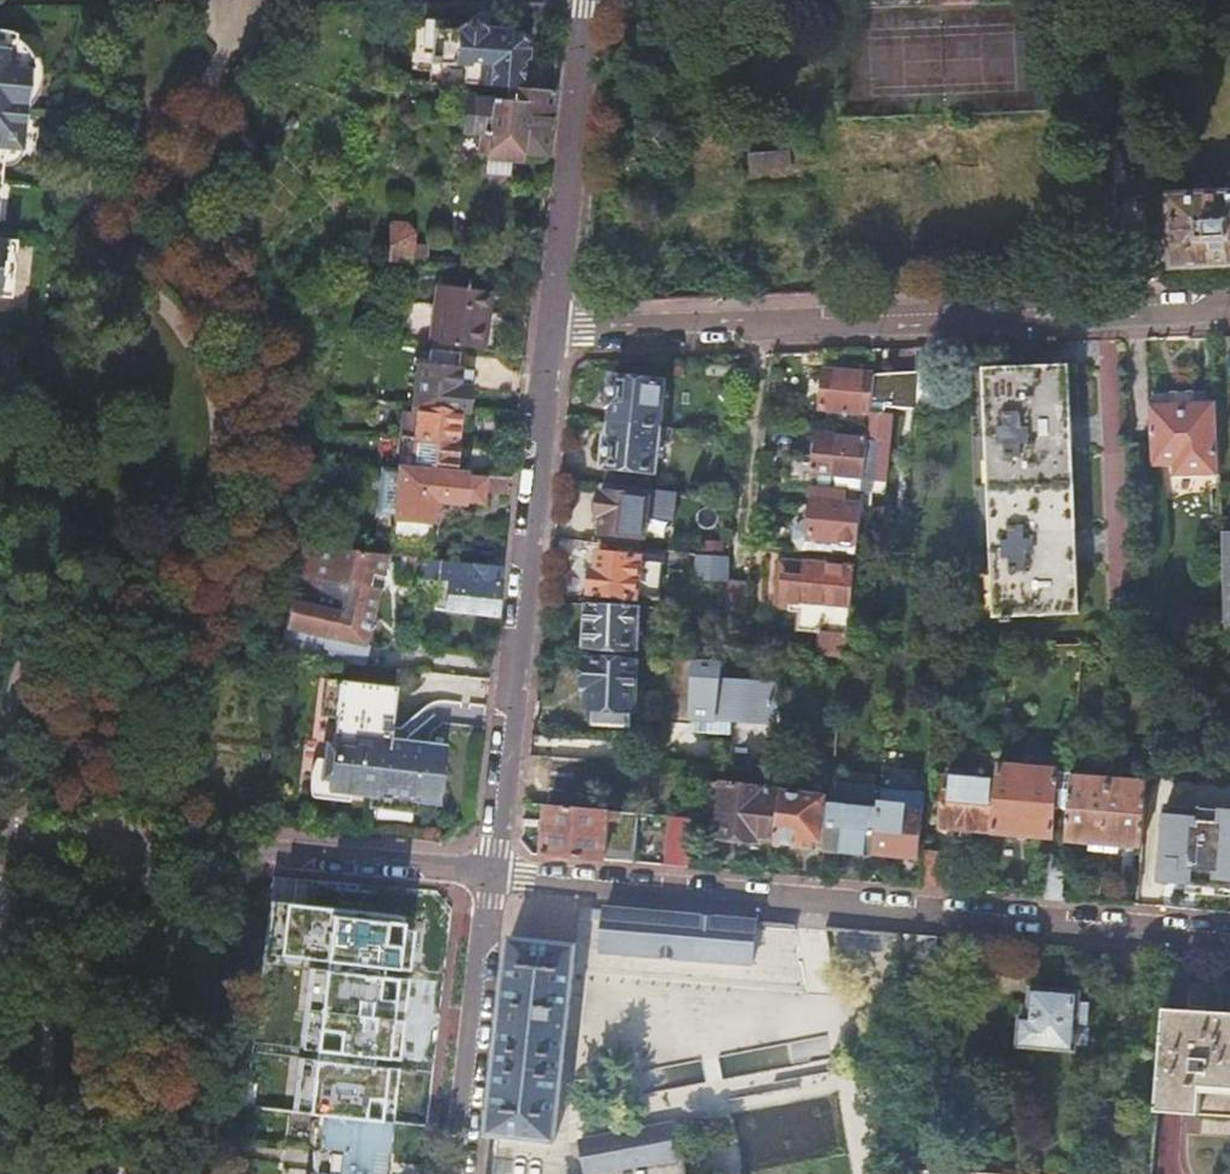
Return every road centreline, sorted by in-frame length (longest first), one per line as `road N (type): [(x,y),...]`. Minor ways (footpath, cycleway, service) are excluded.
road 1 (residential): [(1229,941),(482,878)]
road 2 (residential): [(1229,314),(547,349)]
road 3 (residential): [(547,349),(482,878)]
road 4 (residential): [(482,878),(0,830)]
road 5 (residential): [(547,349),(586,0)]
road 6 (residential): [(482,878),(450,1173)]

